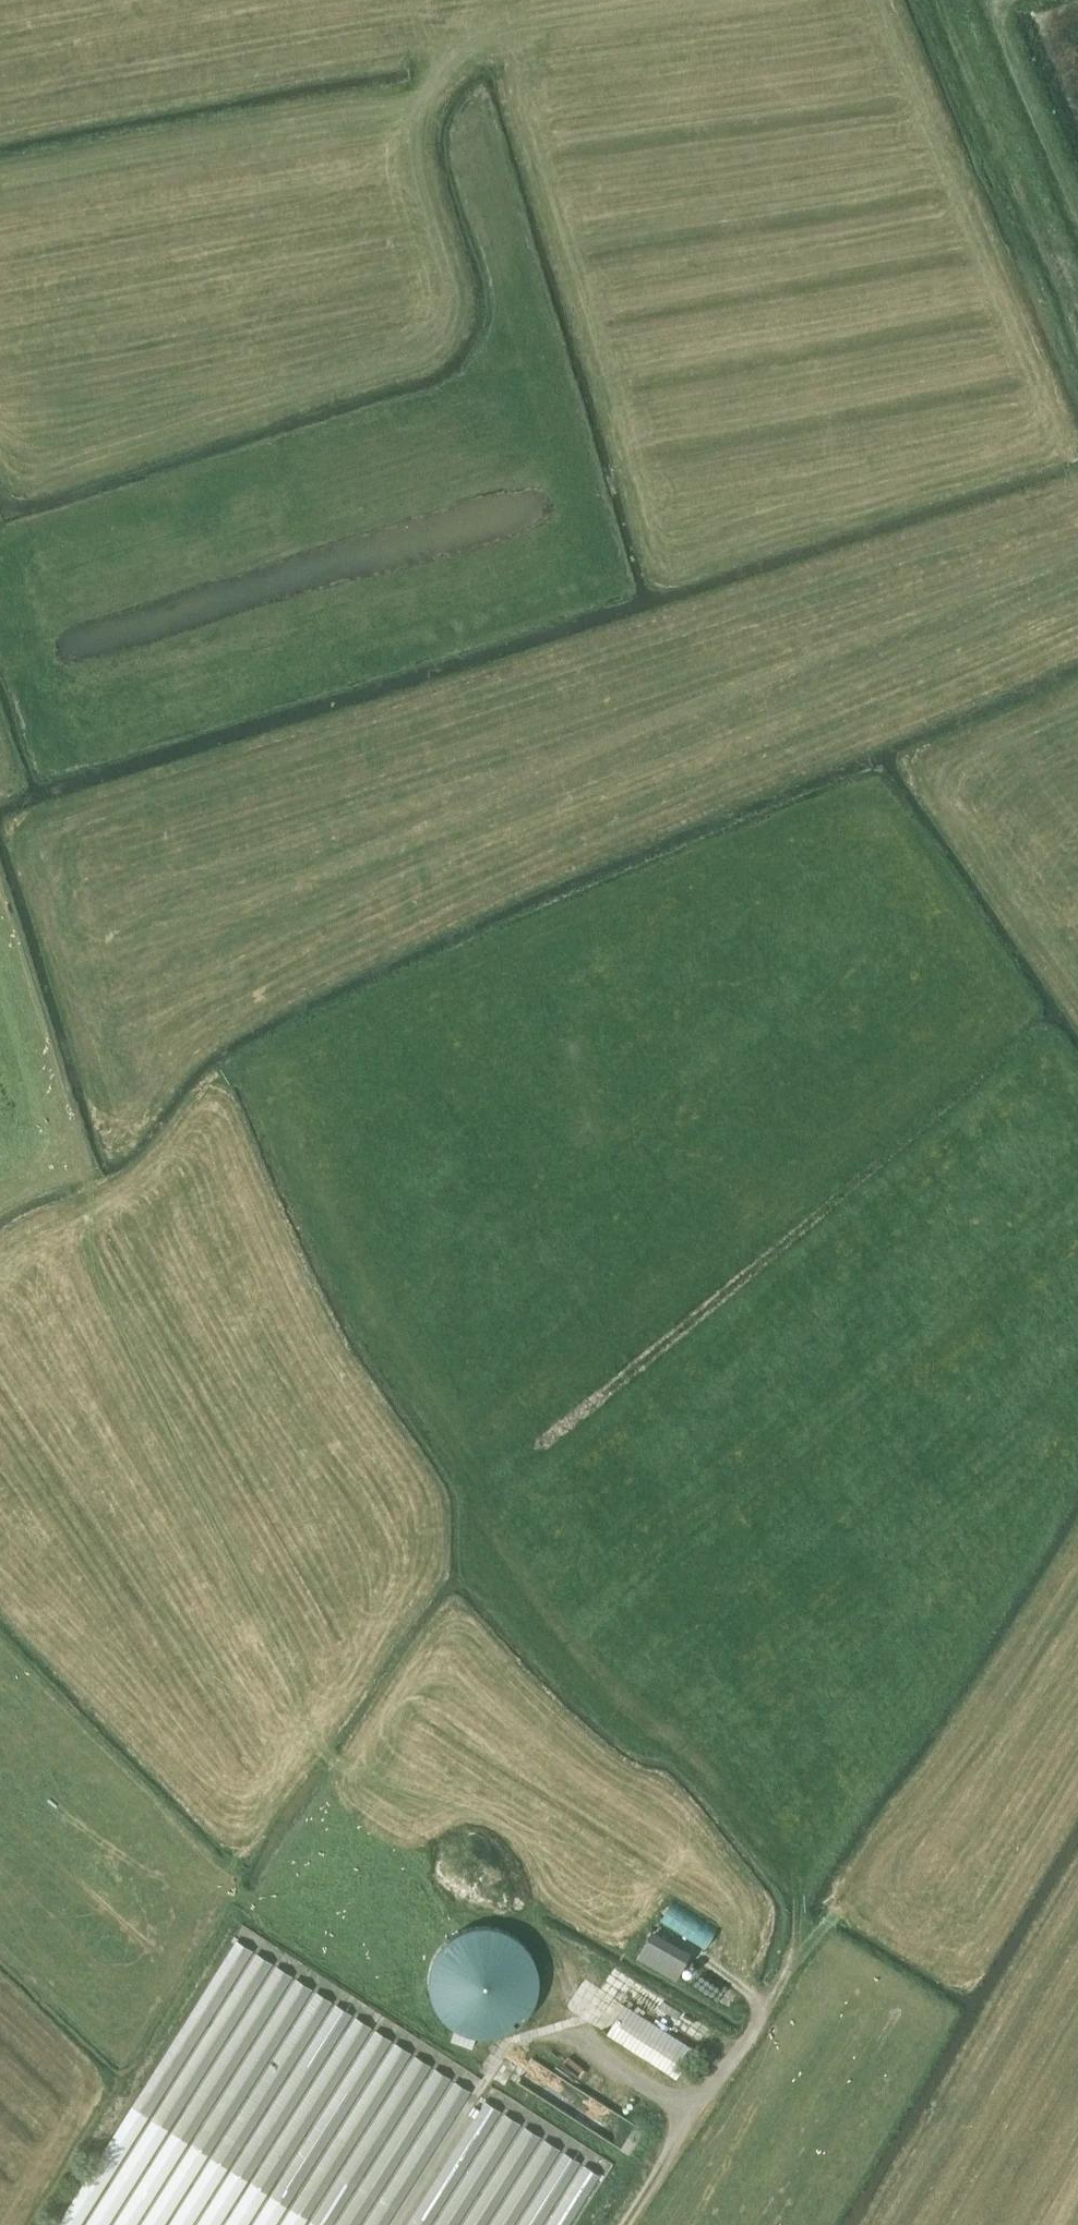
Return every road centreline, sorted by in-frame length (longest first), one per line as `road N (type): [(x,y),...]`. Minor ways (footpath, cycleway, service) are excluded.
road 1 (track): [(1064,415),(1054,444),(1036,456),(688,565),(653,560),(649,526),(670,522),(699,558)]
road 2 (track): [(1077,475),(1064,415),(887,0)]

